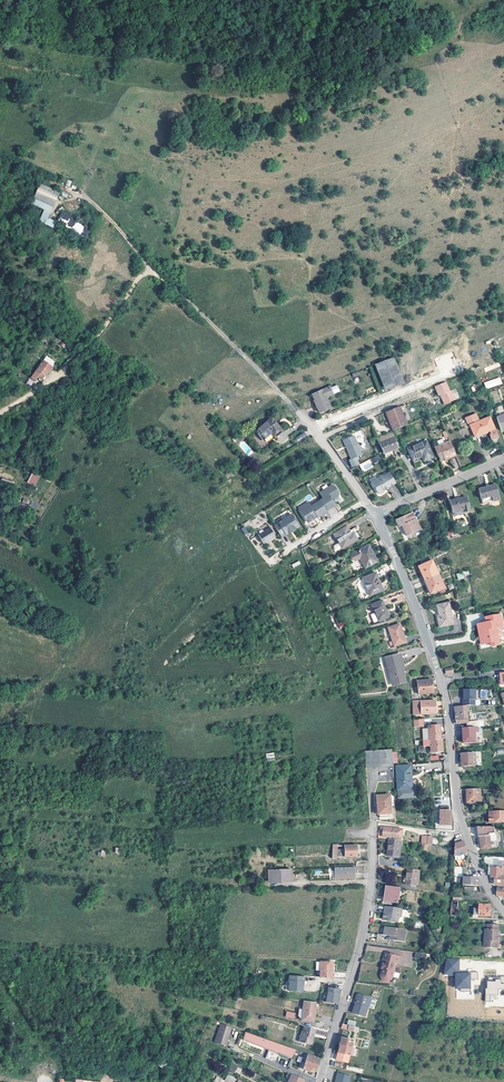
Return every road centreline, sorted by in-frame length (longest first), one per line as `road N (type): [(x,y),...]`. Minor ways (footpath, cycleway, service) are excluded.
road 1 (residential): [(503,911),(464,829),(446,695),(379,514)]
road 2 (track): [(300,414),(151,271),(91,201),(66,190)]
road 3 (residential): [(373,821),(365,924),(320,1081)]
road 4 (track): [(151,271),(77,356),(33,394)]
road 5 (residential): [(503,459),(379,514)]

